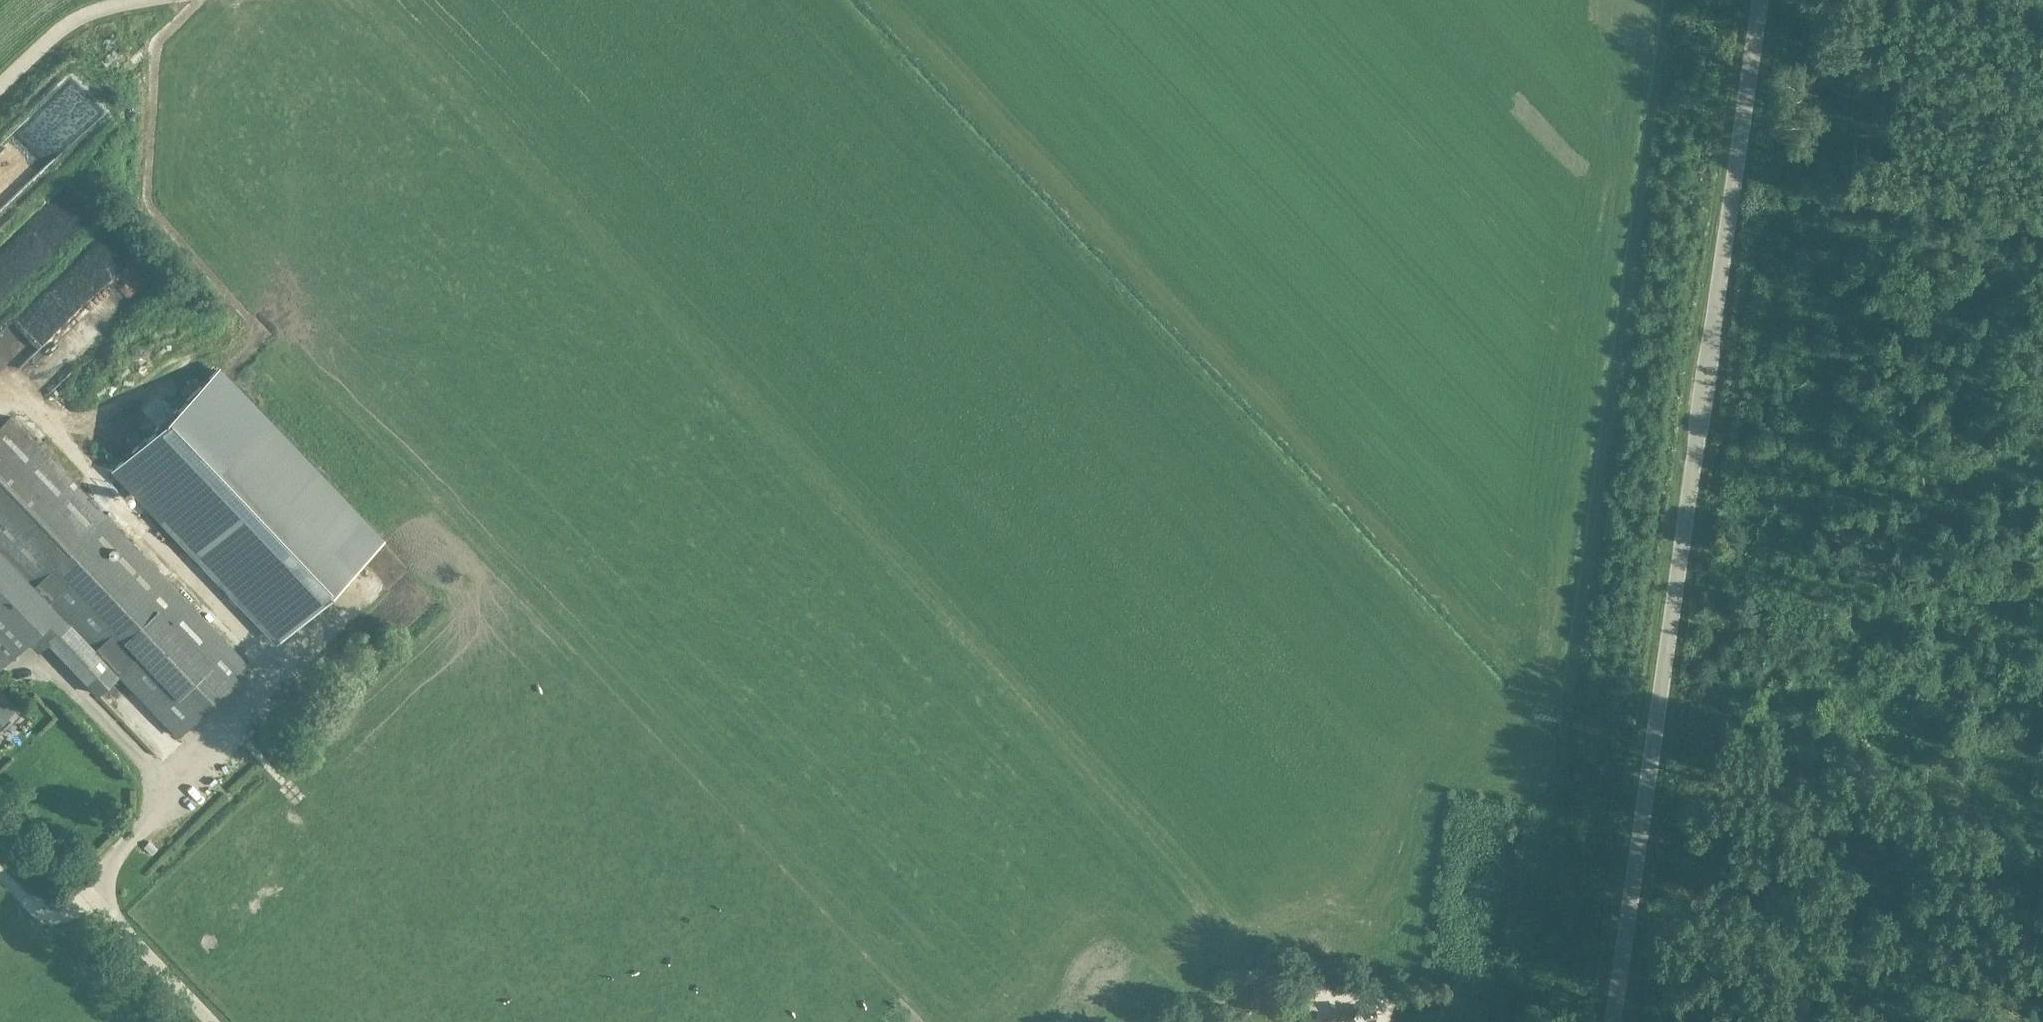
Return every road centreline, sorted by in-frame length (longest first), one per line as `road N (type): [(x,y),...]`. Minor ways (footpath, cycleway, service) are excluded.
road 1 (tertiary): [(1619,1021),(1768,0)]

